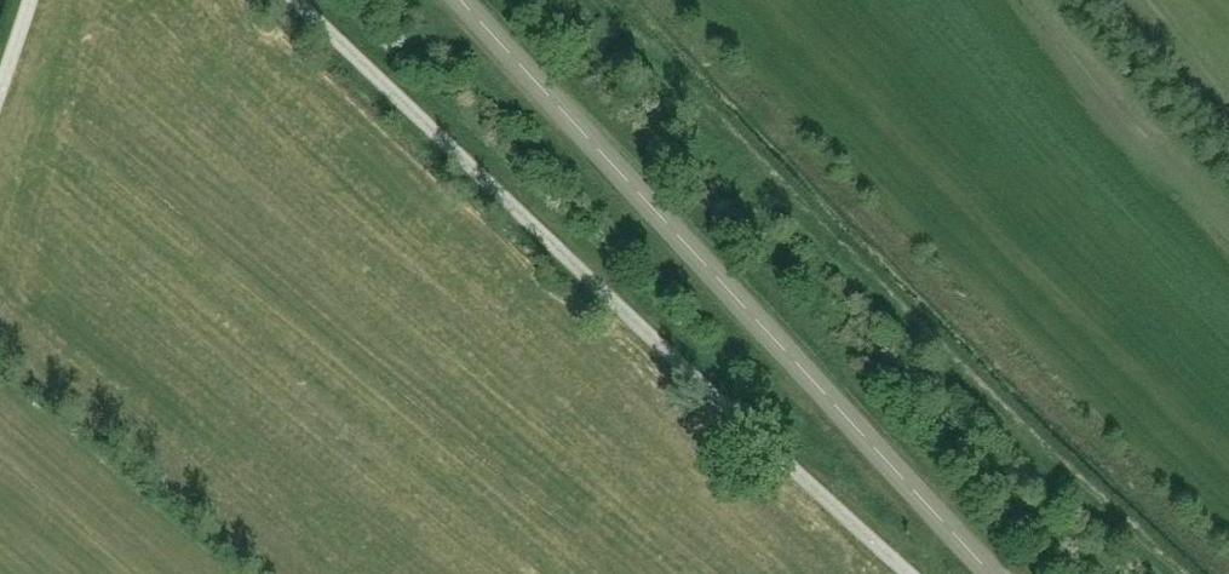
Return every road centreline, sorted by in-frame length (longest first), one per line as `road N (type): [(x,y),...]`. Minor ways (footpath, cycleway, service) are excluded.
road 1 (unclassified): [(992,573),(463,0)]

